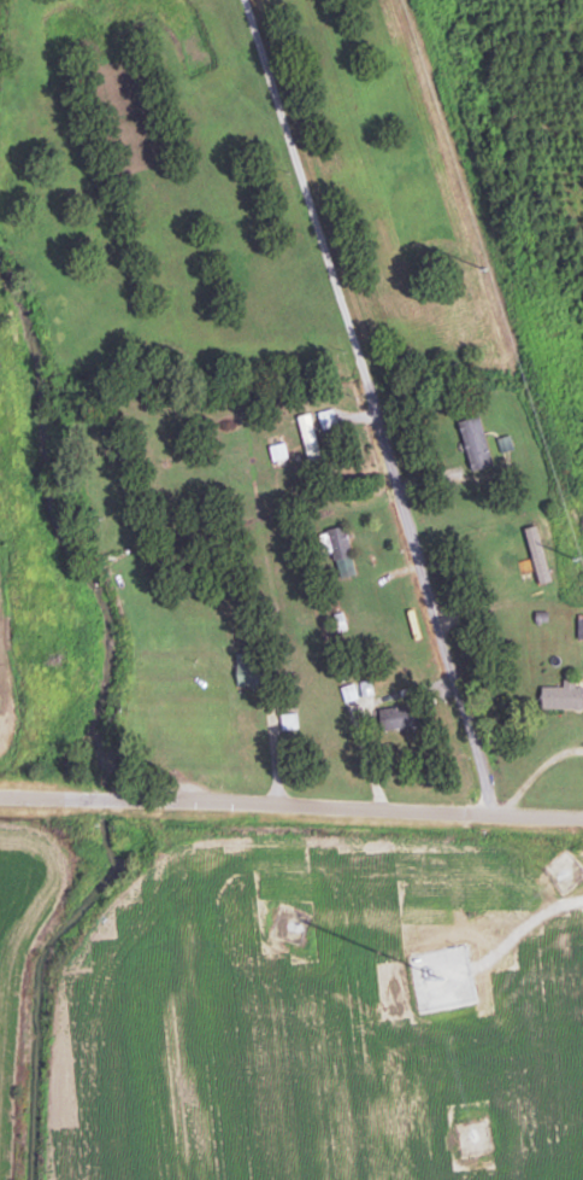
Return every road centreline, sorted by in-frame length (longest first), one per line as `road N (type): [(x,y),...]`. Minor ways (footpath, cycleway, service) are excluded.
road 1 (residential): [(0,798),(582,814)]
road 2 (track): [(493,813),(366,364)]
road 3 (residential): [(360,806),(212,411)]

